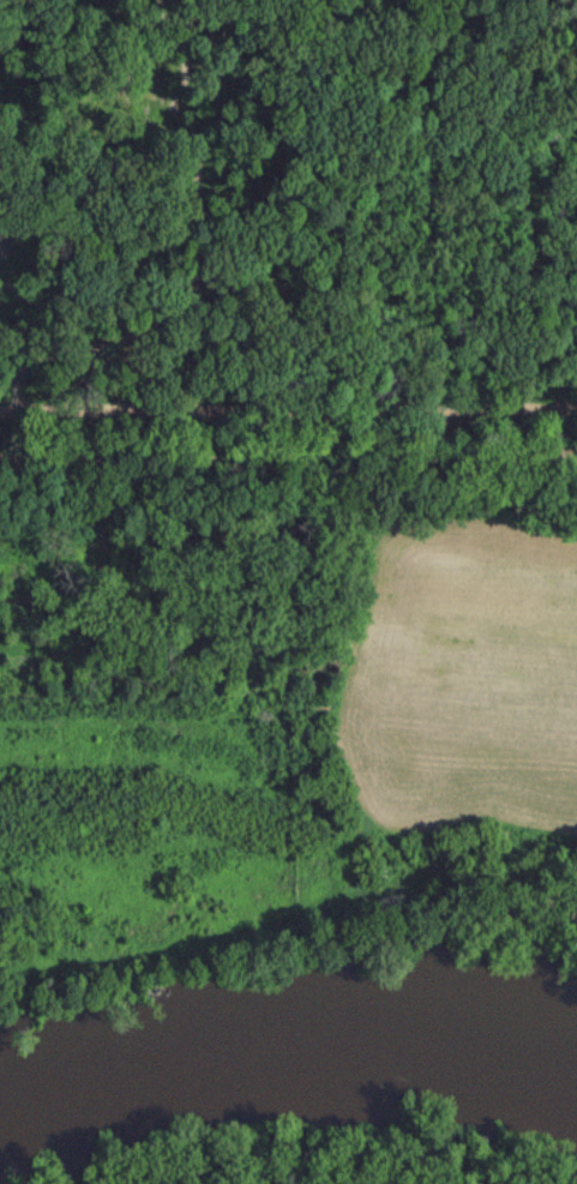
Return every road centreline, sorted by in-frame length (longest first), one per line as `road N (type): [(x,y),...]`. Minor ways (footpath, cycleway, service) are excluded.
road 1 (residential): [(0,417),(576,413)]

